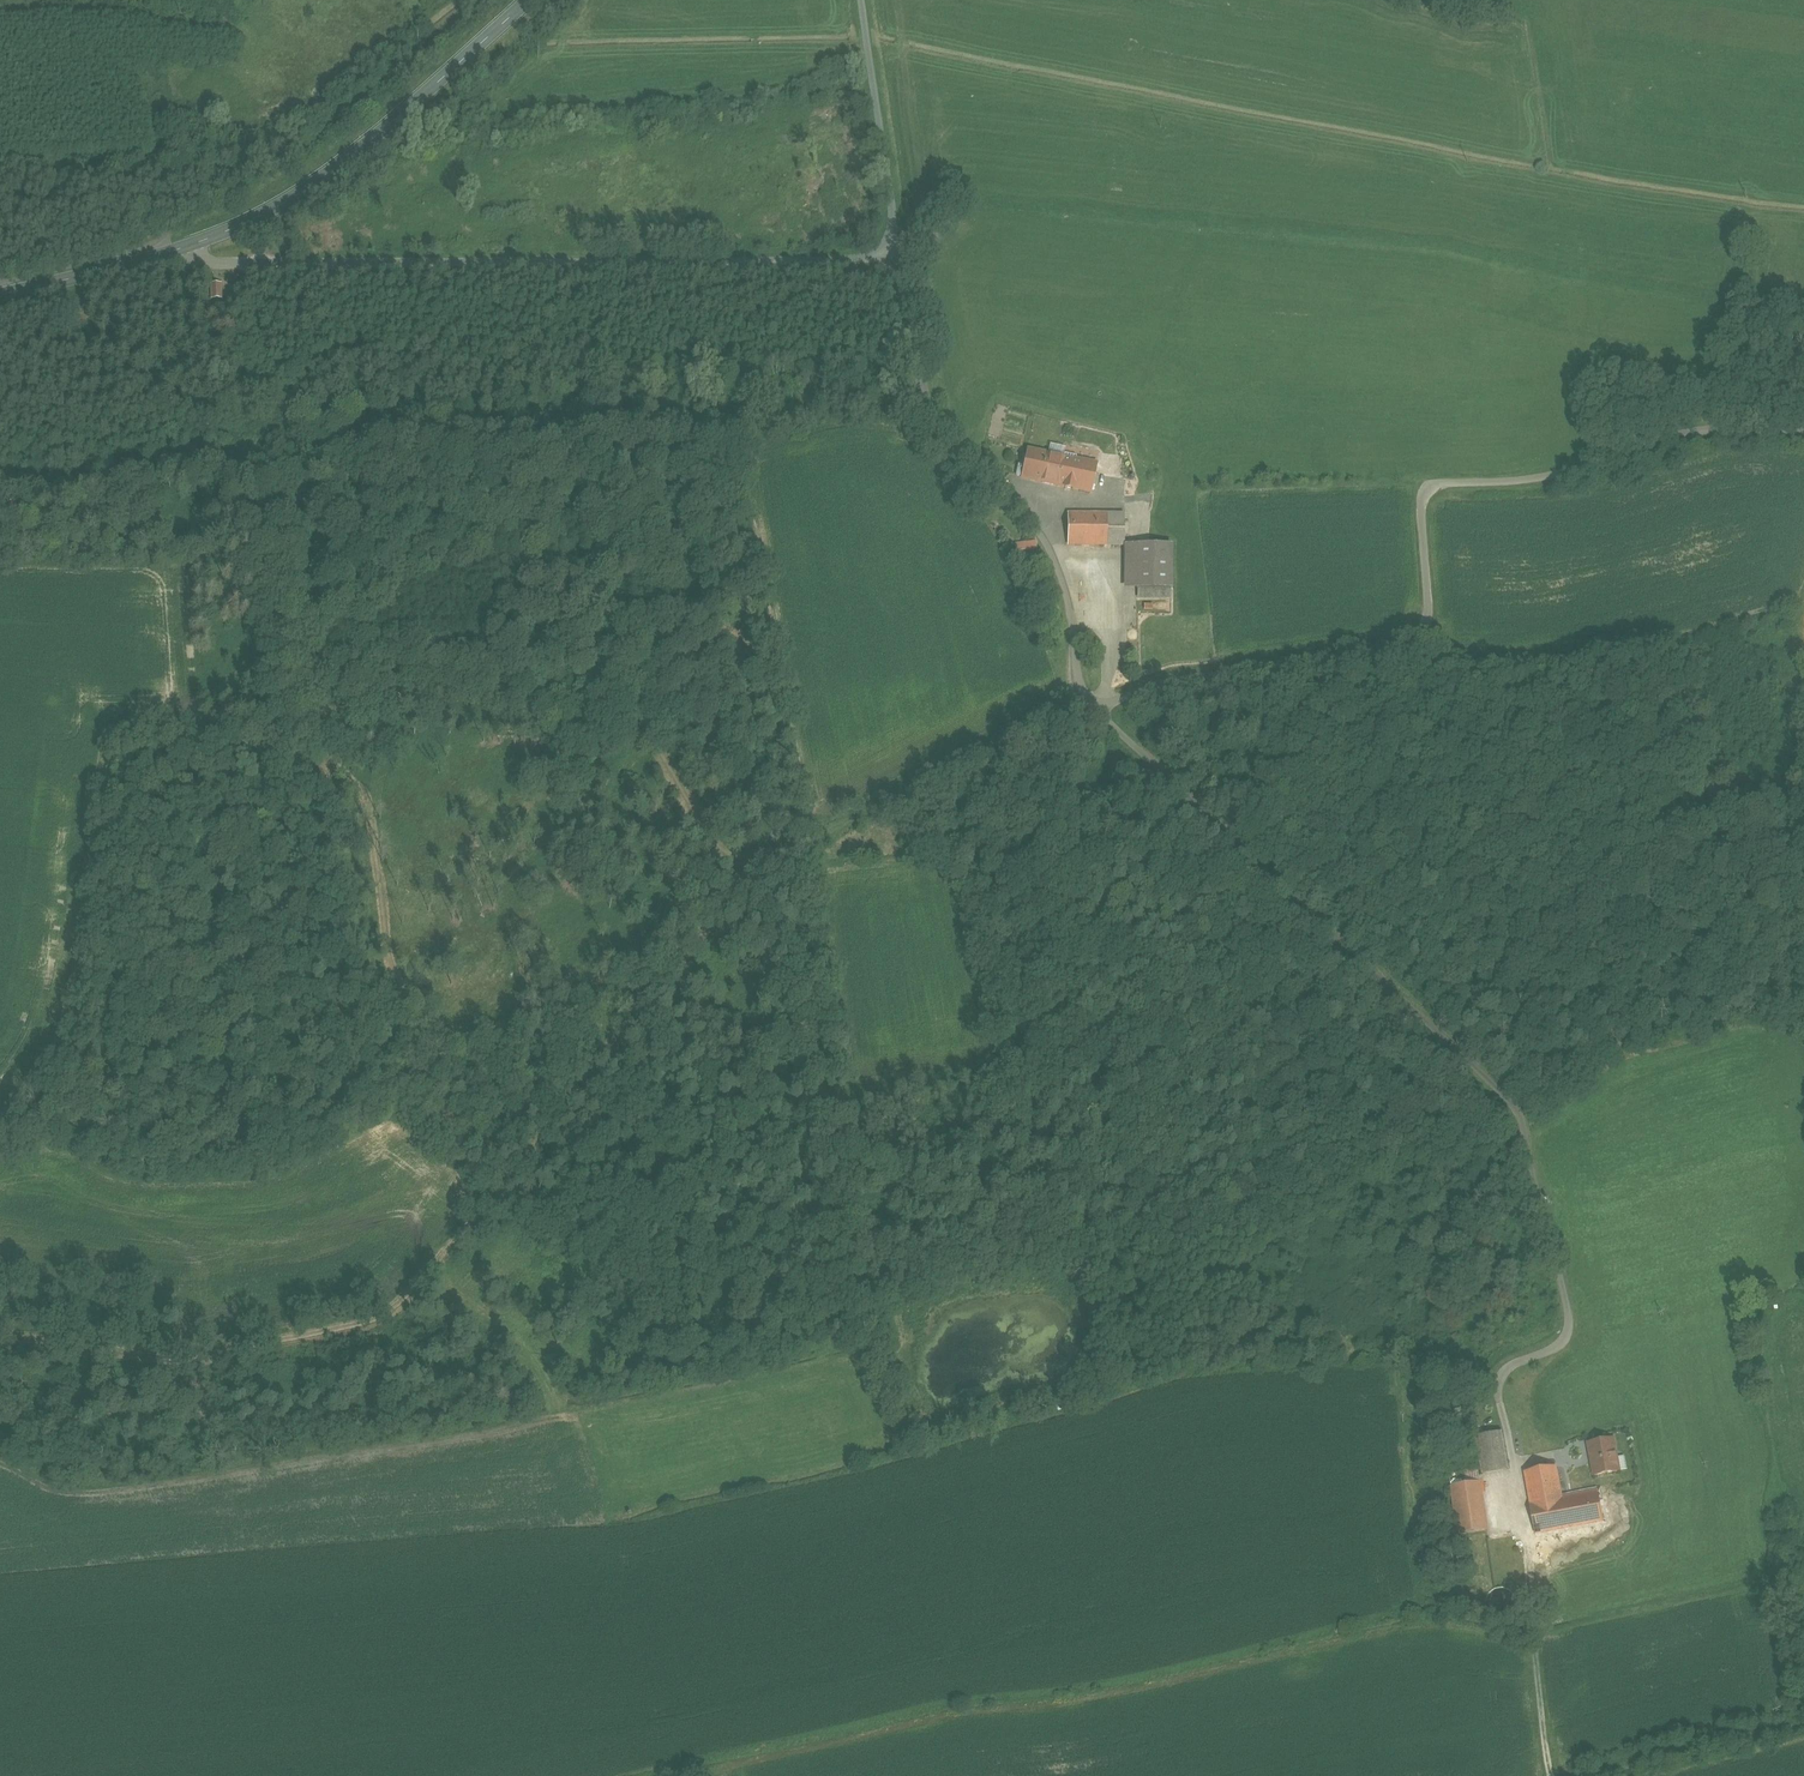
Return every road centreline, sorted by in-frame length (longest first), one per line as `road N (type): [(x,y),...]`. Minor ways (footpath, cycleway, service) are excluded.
road 1 (unclassified): [(1094,713),(1159,774),(1218,846),(1503,1102),(1522,1137),(1566,1316),(1559,1346),(1503,1376),(1495,1392),(1509,1459)]
road 2 (unclassified): [(1094,713),(1189,679),(1294,669),(1407,645),(1422,628),(1419,511),(1428,491),(1533,482),(1633,446),(1723,432),(1803,436)]
road 3 (residential): [(183,251),(205,267),(512,254),(847,263),(894,257)]
road 4 (unclassified): [(894,257),(939,435),(1008,492),(1052,551),(1069,601),(1074,672),(1094,713)]
road 5 (track): [(0,1283),(378,1314),(403,1301),(461,1235)]
road 6 (tertiary): [(534,0),(312,186),(183,251)]
road 7 (track): [(1546,1775),(1509,1459)]
road 8 (track): [(0,1123),(49,1063),(63,1030),(90,850)]
road 9 (residential): [(894,257),(858,0)]
road 10 (tertiary): [(0,298),(183,251)]

